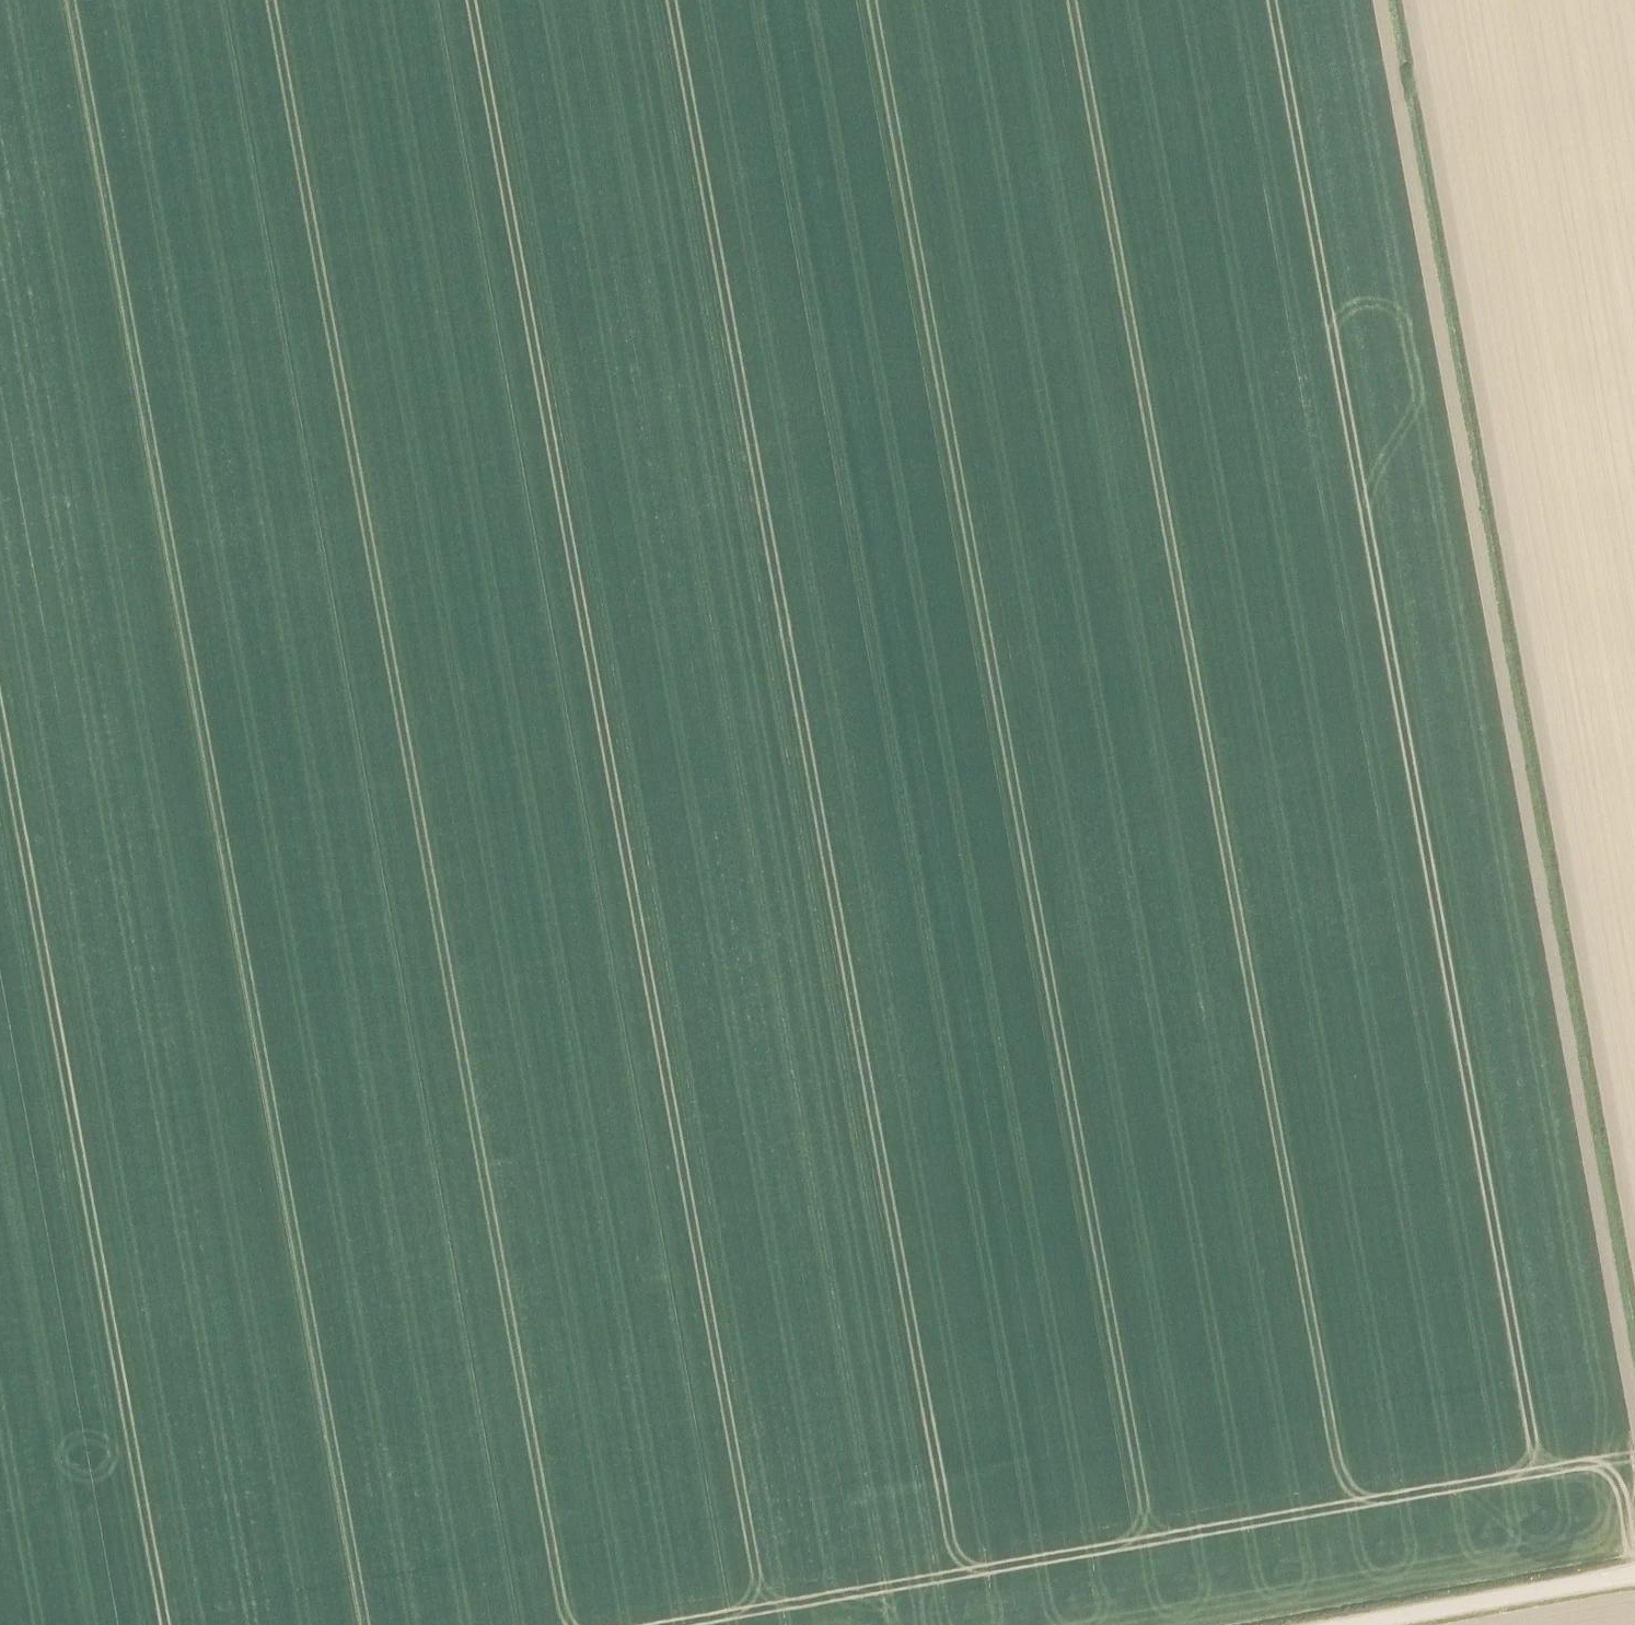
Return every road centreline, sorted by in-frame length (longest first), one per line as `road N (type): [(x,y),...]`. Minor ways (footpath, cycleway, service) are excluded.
road 1 (unclassified): [(1368,1624),(1634,1578)]

